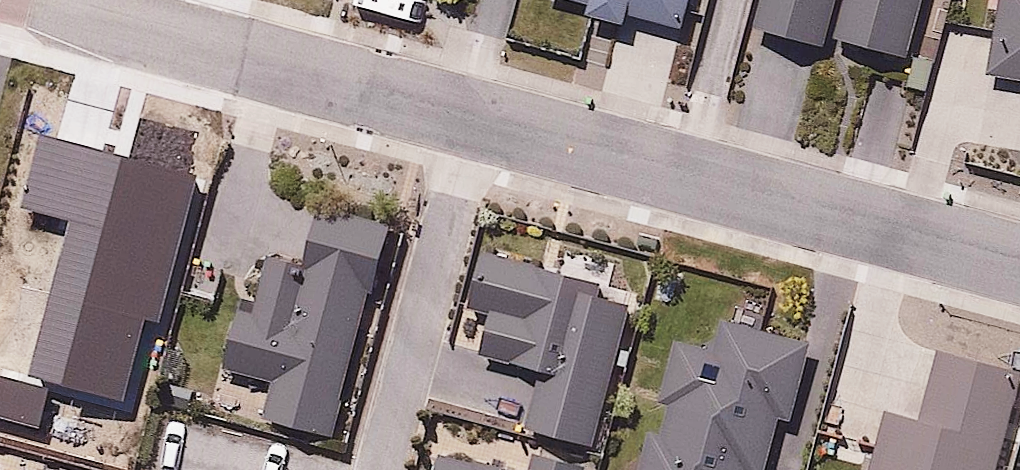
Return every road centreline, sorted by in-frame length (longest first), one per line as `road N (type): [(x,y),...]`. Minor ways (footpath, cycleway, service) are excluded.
road 1 (residential): [(1019,262),(13,0)]

